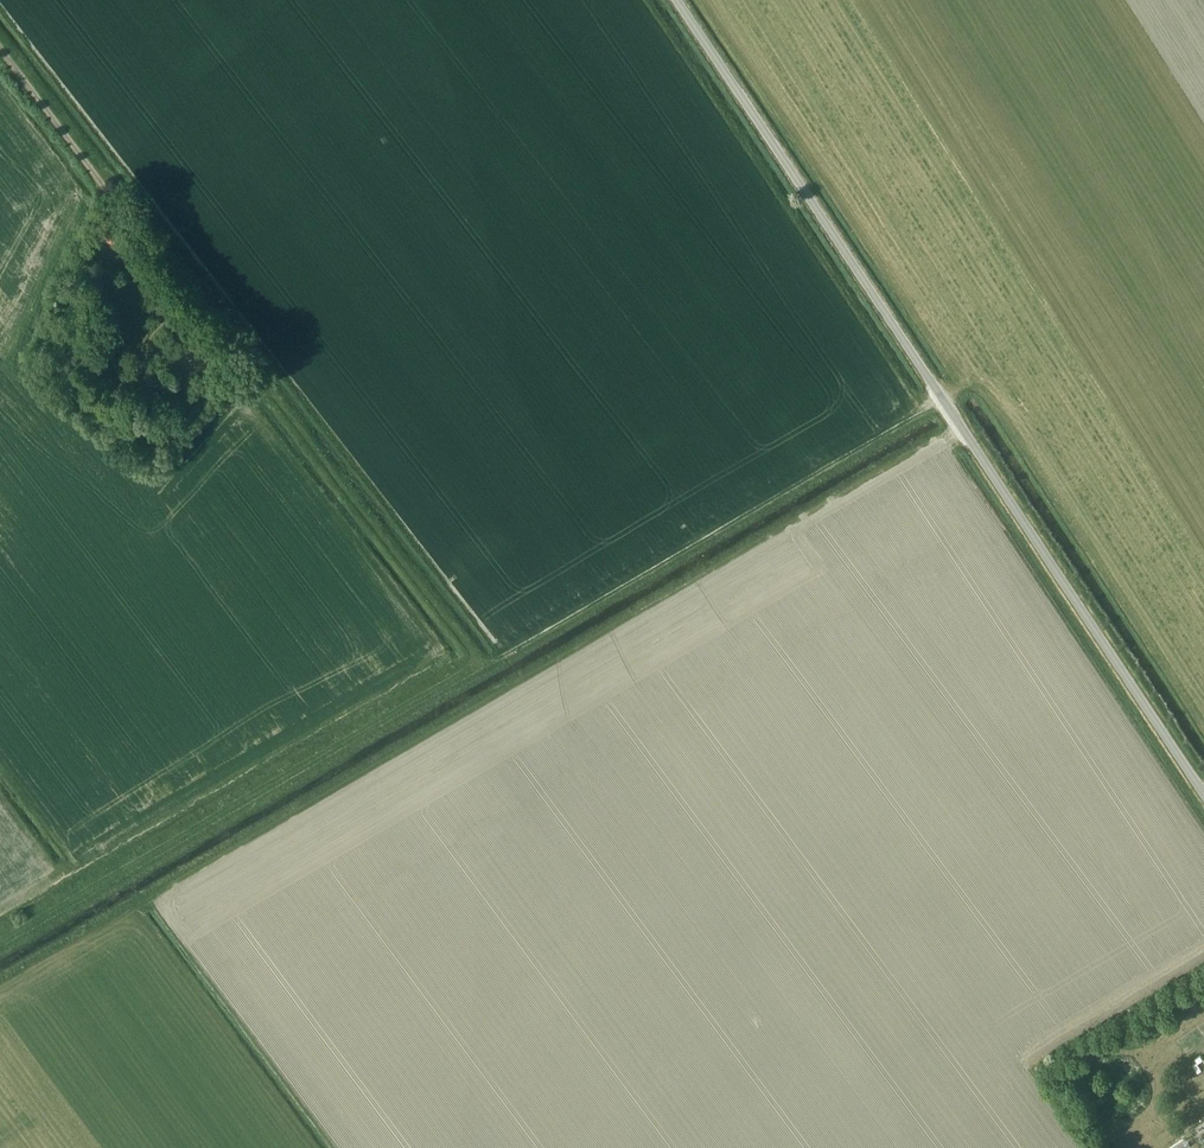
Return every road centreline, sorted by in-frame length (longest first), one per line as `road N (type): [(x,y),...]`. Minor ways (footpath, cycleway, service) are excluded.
road 1 (unclassified): [(1203,794),(677,0)]

